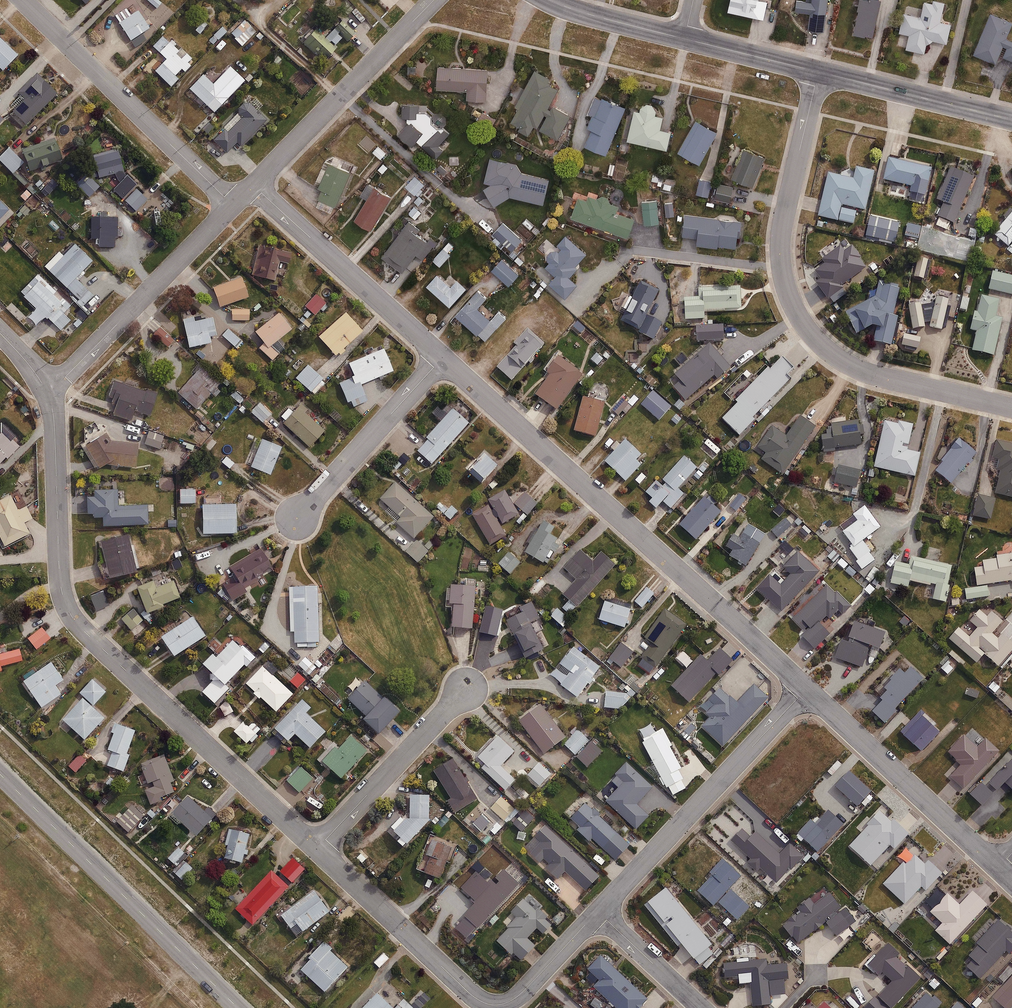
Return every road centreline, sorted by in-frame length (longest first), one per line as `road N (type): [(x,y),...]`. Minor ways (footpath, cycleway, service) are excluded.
road 1 (residential): [(47,392),(59,567),(71,616),(317,849)]
road 2 (residential): [(443,358),(807,688)]
road 3 (residential): [(819,72),(780,242),(788,291),(806,328),(859,370),(1011,408)]
road 4 (residential): [(317,849),(490,1005),(518,996),(598,912)]
road 5 (secondary): [(0,773),(240,1007)]
road 6 (residential): [(598,912),(807,688)]
road 7 (residential): [(25,0),(233,205)]
road 8 (residential): [(47,392),(233,205)]
road 9 (residential): [(807,688),(998,868)]
road 10 (residential): [(254,185),(434,0)]
road 11 (residential): [(254,185),(443,358)]
road 12 (residential): [(317,849),(464,690)]
road 13 (residential): [(300,517),(443,358)]
road 14 (tertiary): [(819,72),(1011,119)]
road 15 (residential): [(598,912),(702,1007)]
road 16 (tertiary): [(550,0),(684,39)]
road 17 (tertiary): [(684,39),(819,72)]

